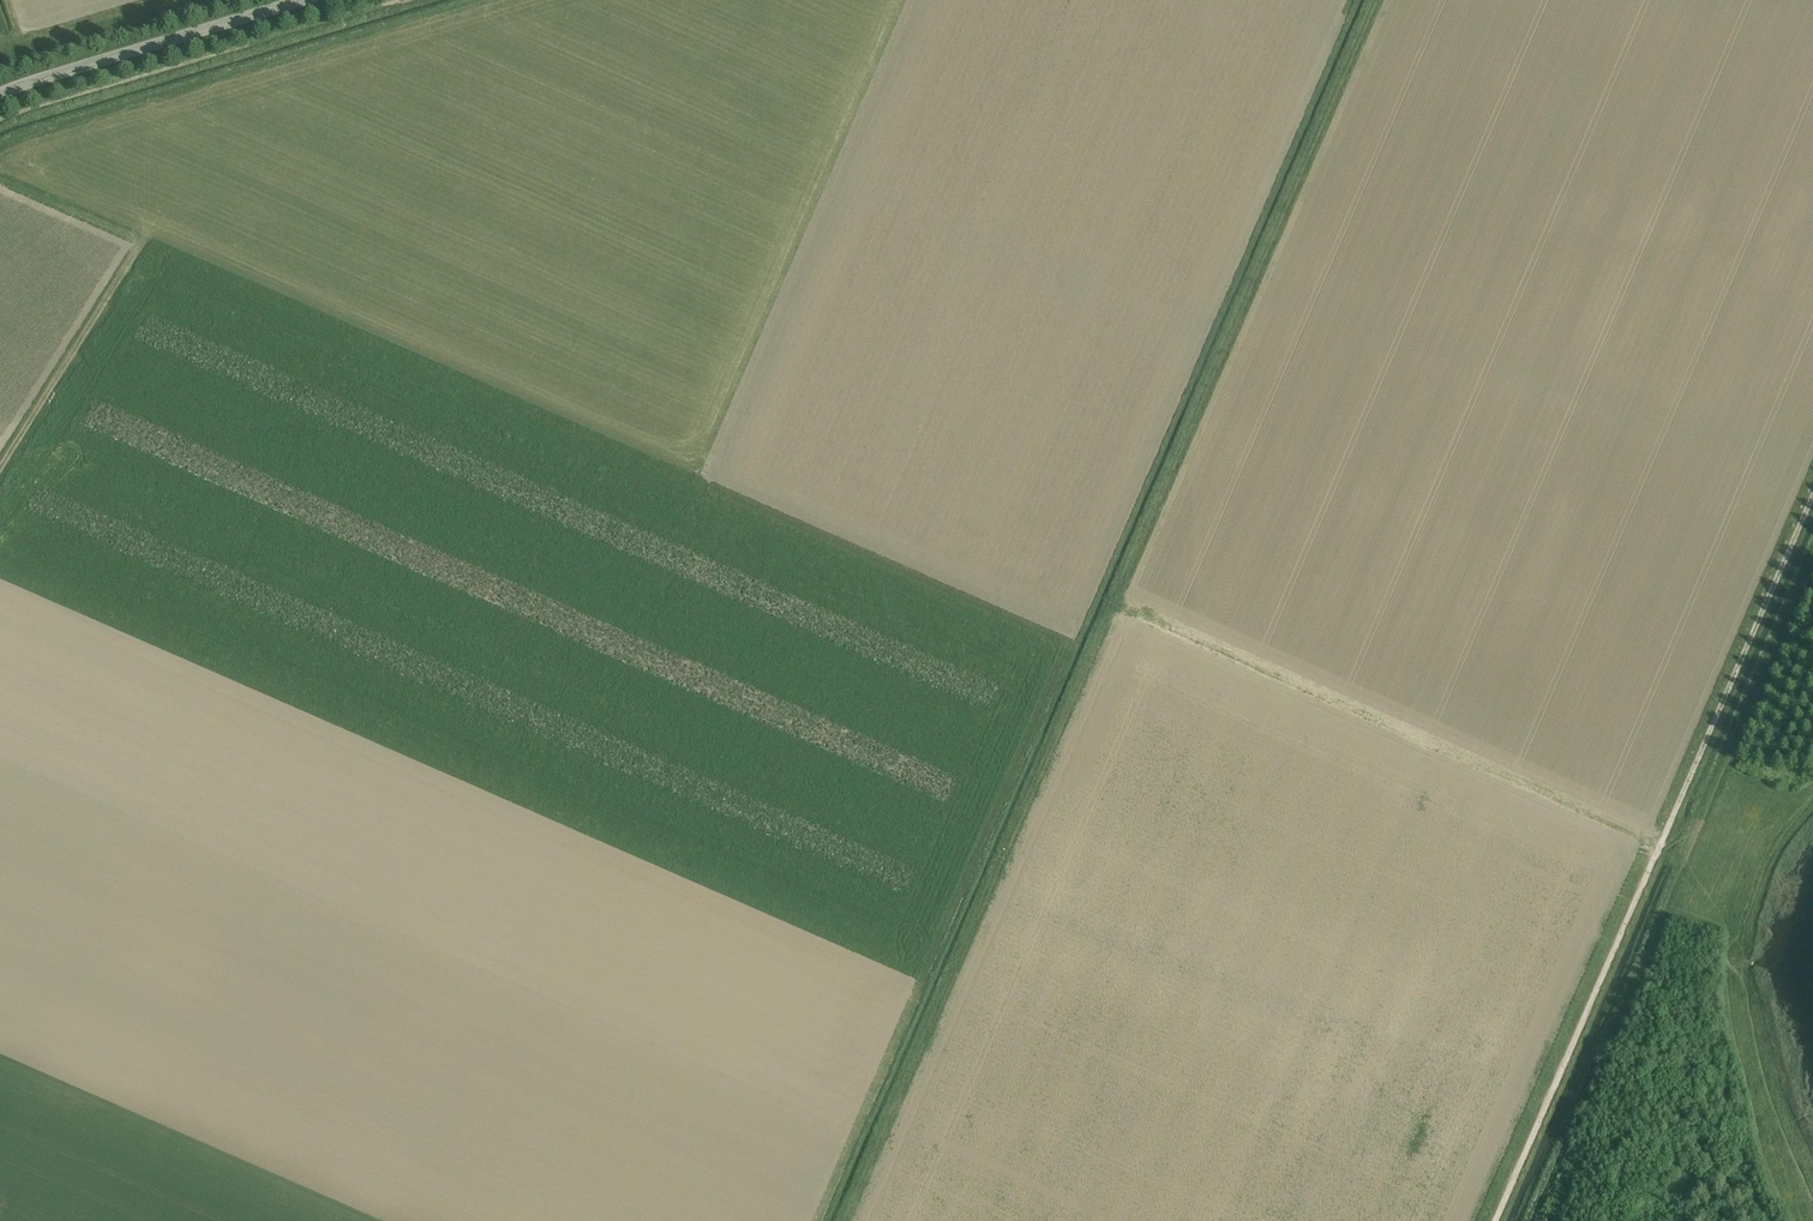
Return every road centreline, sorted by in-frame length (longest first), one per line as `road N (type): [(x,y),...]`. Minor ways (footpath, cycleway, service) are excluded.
road 1 (track): [(1495,1220),(1812,493)]
road 2 (unclassified): [(0,91),(290,0)]

